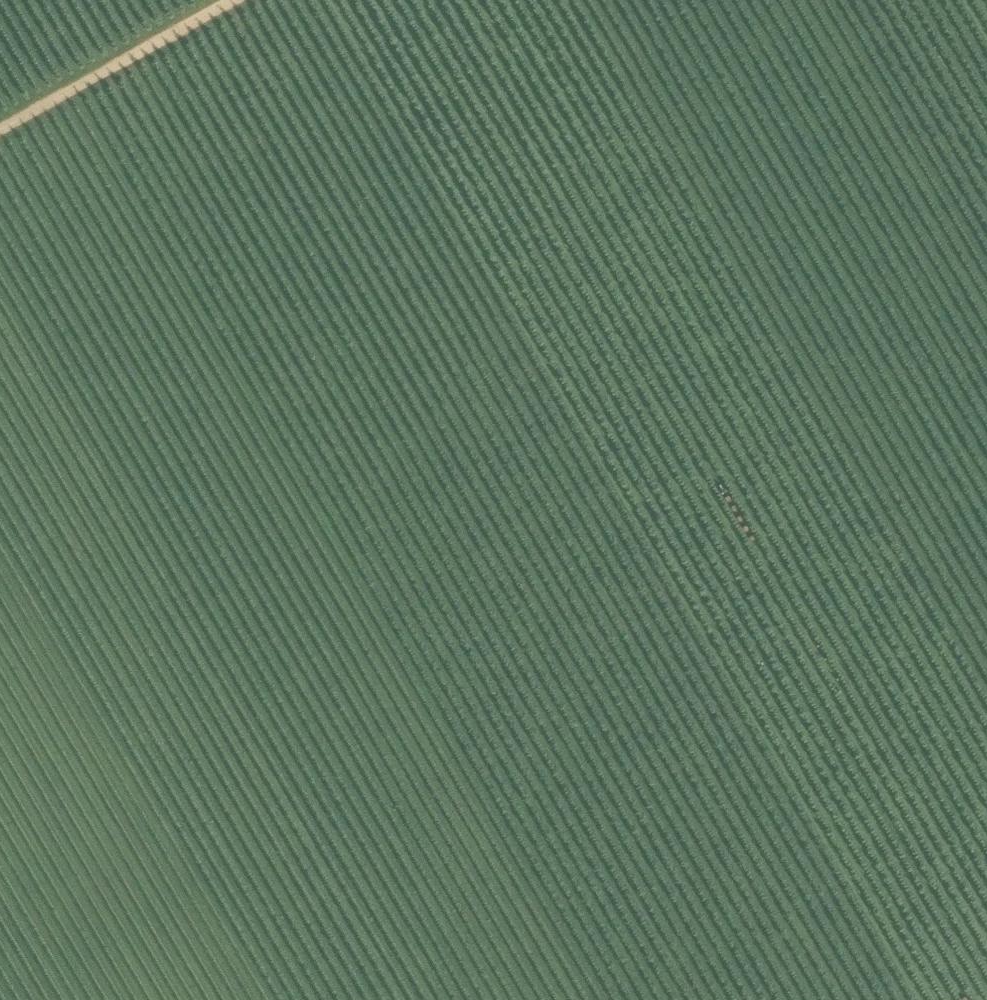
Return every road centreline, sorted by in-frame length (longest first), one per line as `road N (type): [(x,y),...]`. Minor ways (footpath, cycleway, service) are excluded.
road 1 (track): [(0,134),(238,0)]

